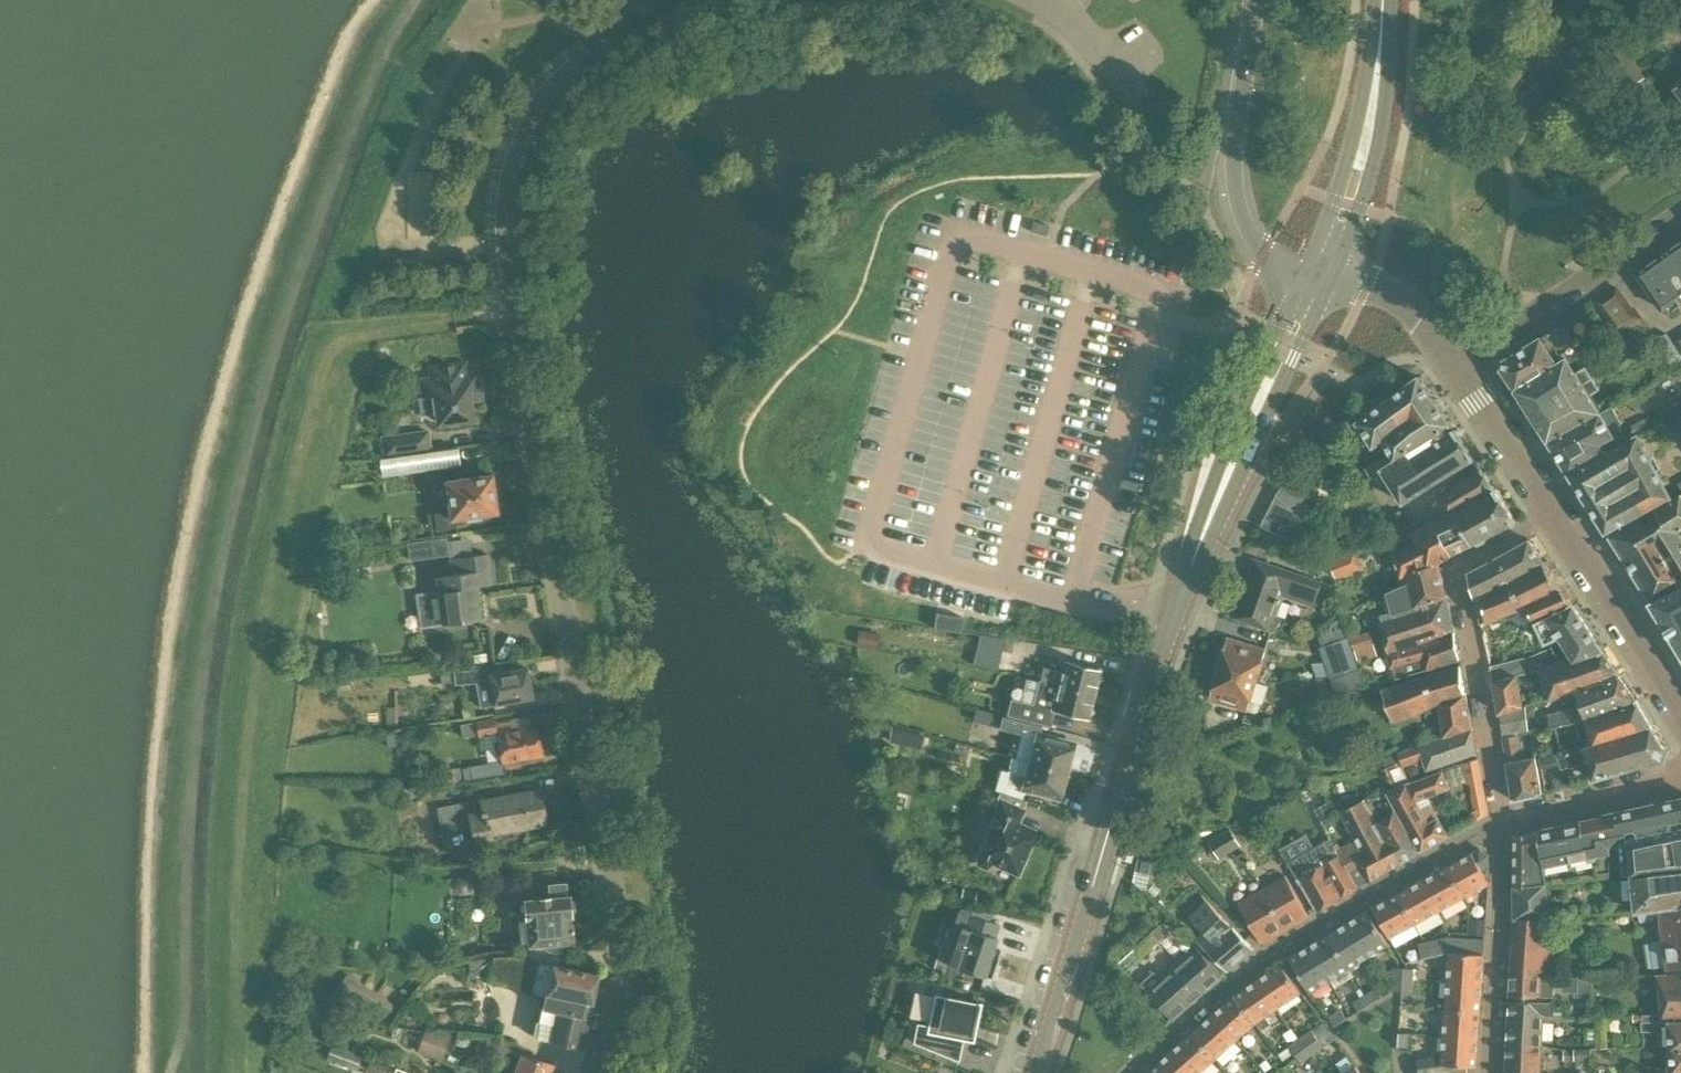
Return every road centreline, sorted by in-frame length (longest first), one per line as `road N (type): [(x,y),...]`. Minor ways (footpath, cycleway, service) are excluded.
road 1 (residential): [(598,1072),(626,964),(515,308),(505,205),(534,111),(647,0)]
road 2 (track): [(515,308),(356,333),(334,347),(327,367),(259,636),(240,810),(231,1072)]
road 3 (secondary): [(1035,1072),(1202,534)]
road 4 (residential): [(1504,820),(1256,963),(1133,1072)]
road 5 (residential): [(1552,513),(1454,573),(1504,820)]
road 6 (primary): [(1255,0),(1236,193),(1265,251),(1308,270)]
road 7 (secondary): [(1202,534),(1331,277)]
road 8 (secondary): [(1308,270),(1244,407),(1202,534)]
road 9 (residential): [(1454,368),(1680,216)]
road 10 (residential): [(1487,1072),(1504,820)]
road 11 (residential): [(1680,716),(1552,513)]
road 12 (secondary): [(1331,277),(1375,146),(1379,56)]
road 13 (secondary): [(1379,56),(1308,270)]
road 14 (residential): [(1504,820),(1680,778)]
road 15 (residential): [(1552,513),(1454,368)]
road 16 (residential): [(1454,368),(1421,319),(1377,290),(1331,277)]
road 17 (residential): [(1123,96),(1069,14),(1039,0)]

